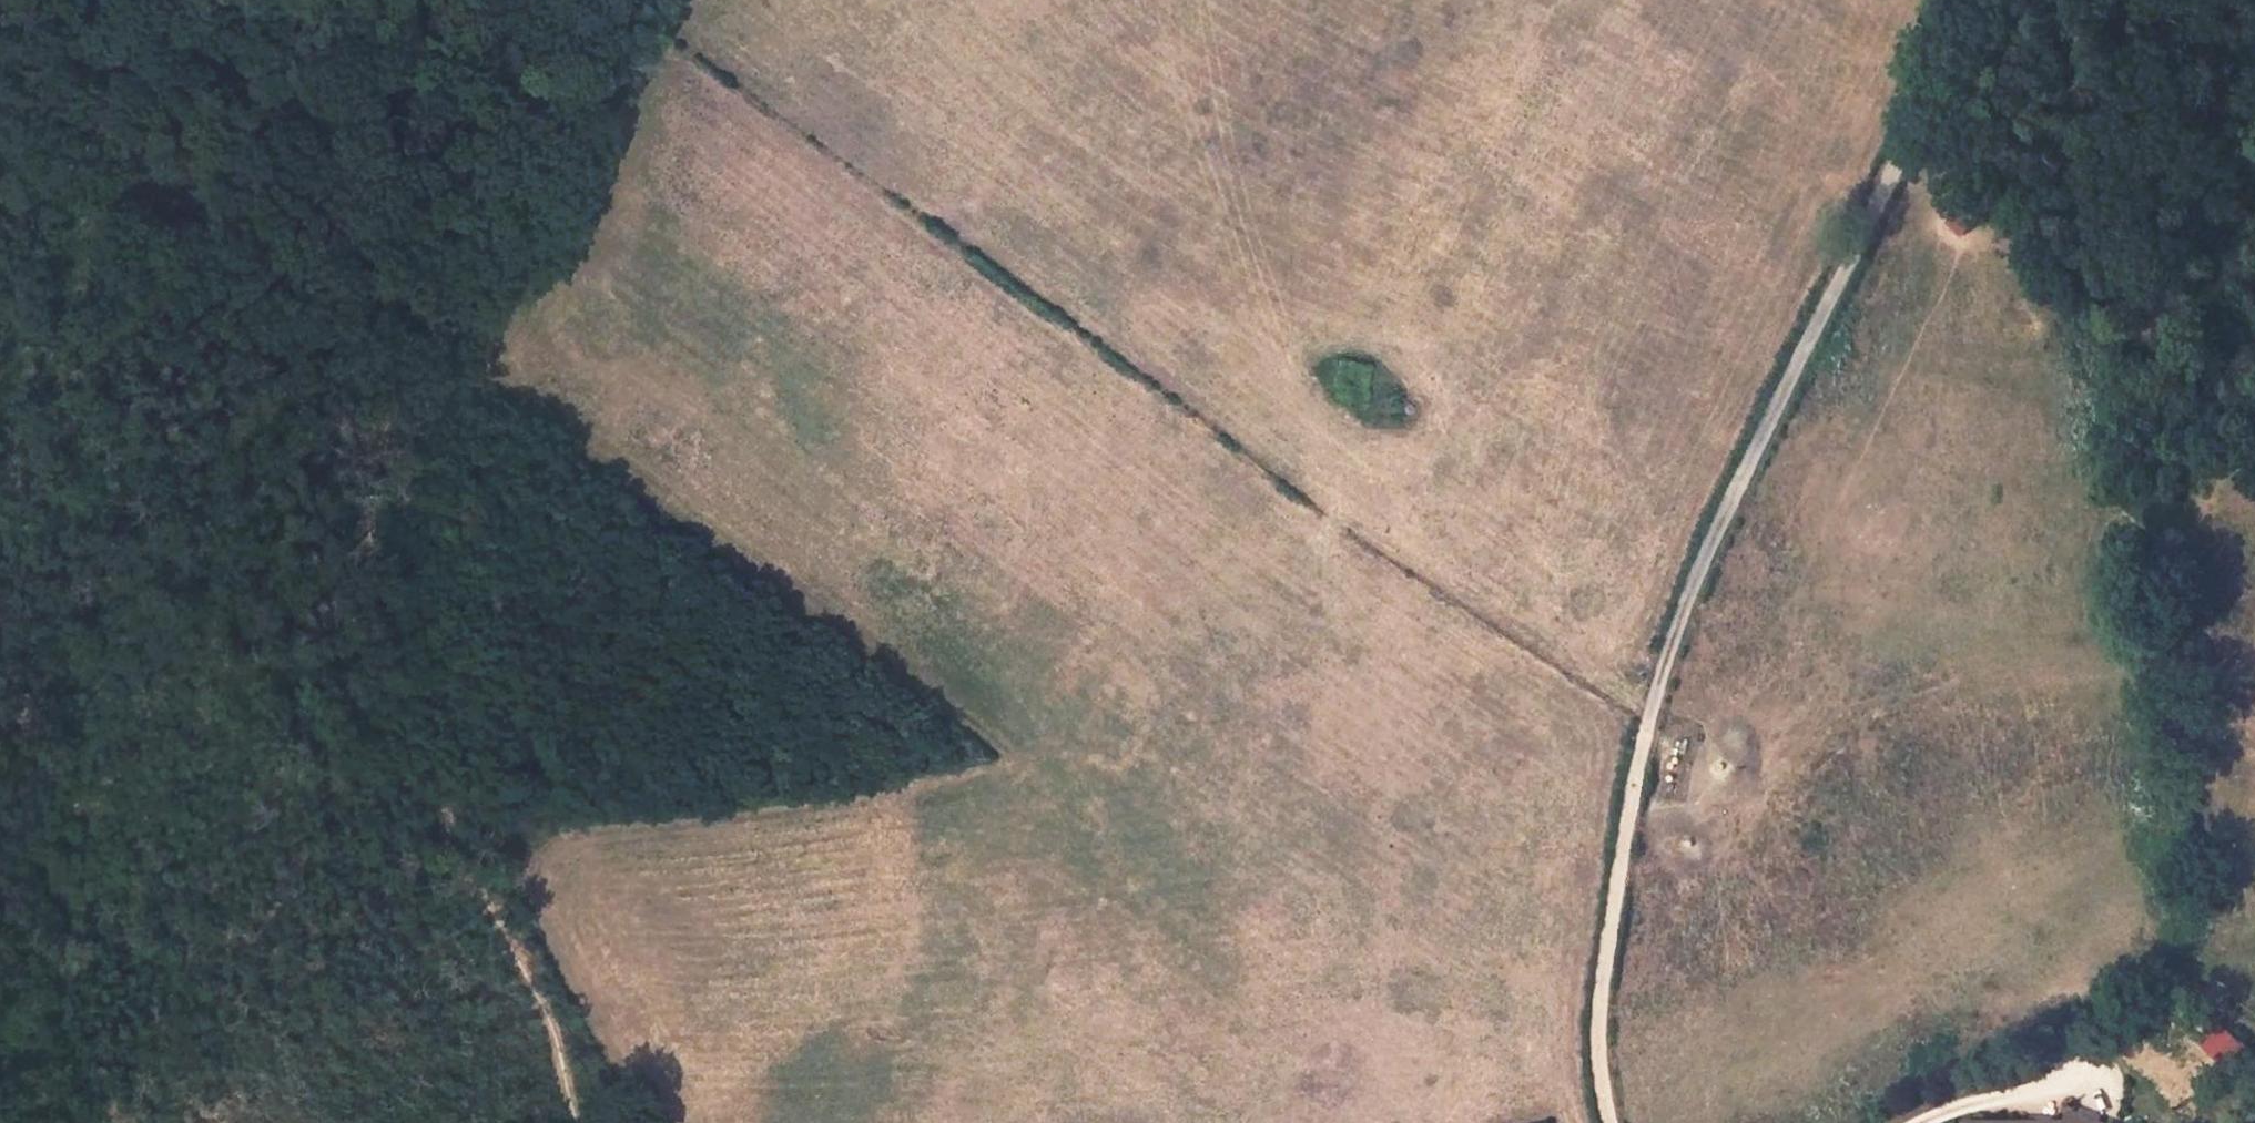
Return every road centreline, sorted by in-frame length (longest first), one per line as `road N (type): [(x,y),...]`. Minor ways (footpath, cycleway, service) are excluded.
road 1 (track): [(1613,1122),(1602,1077),(1602,982),(1666,668),(1699,571),(1927,100),(1945,0)]

